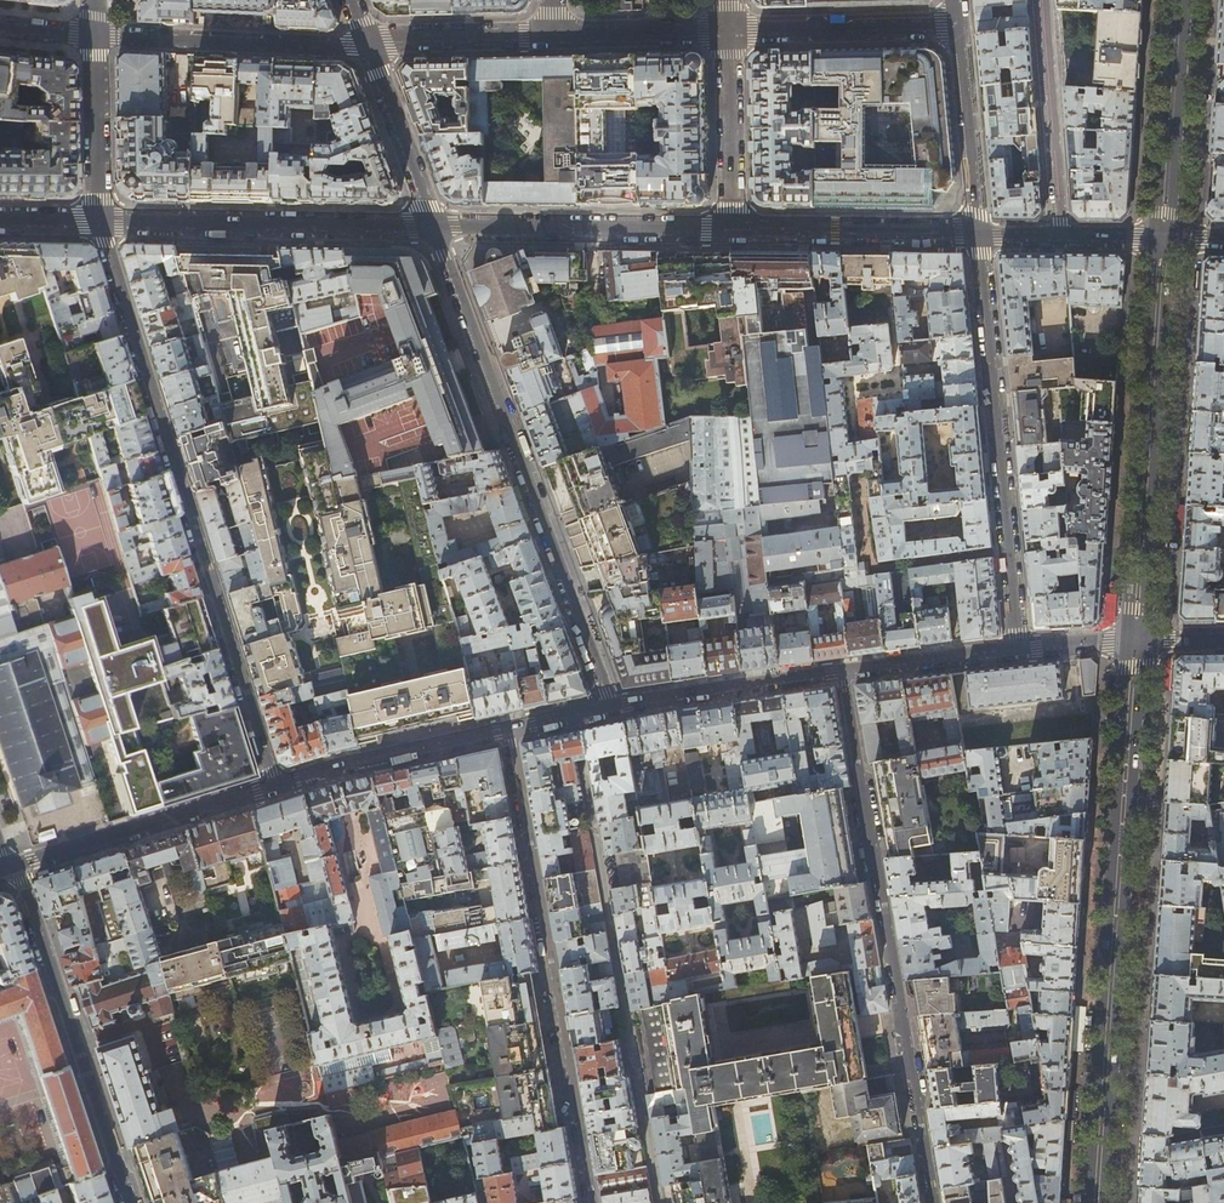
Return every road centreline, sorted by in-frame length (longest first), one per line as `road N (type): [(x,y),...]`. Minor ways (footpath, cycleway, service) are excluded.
road 1 (residential): [(101,224),(274,786)]
road 2 (tertiary): [(1101,1202),(1140,637)]
road 3 (residential): [(844,671),(934,1202)]
road 4 (residential): [(611,707),(434,228)]
road 5 (residential): [(591,1202),(508,730)]
road 6 (residential): [(980,235),(1018,651)]
road 7 (tertiary): [(1140,637),(1166,239)]
road 8 (residential): [(16,867),(129,1202)]
road 9 (residential): [(434,228),(101,224)]
road 10 (residential): [(732,230),(434,228)]
road 11 (residential): [(368,44),(94,35)]
road 12 (residential): [(16,867),(274,786)]
road 13 (residential): [(980,235),(732,230)]
road 14 (residential): [(274,786),(508,730)]
road 15 (tertiary): [(1166,239),(1183,0)]
road 16 (residential): [(1043,0),(1062,237)]
road 17 (residential): [(611,707),(844,671)]
road 18 (residential): [(959,26),(729,33)]
road 19 (residential): [(959,26),(980,235)]
road 20 (residential): [(732,230),(729,33)]
road 21 (residential): [(434,228),(368,44)]
road 22 (residential): [(94,35),(101,224)]
road 23 (residential): [(553,35),(368,44)]
road 24 (residential): [(729,33),(553,35)]
road 25 (residential): [(844,671),(1018,651)]
road 26 (residential): [(1018,651),(1140,637)]

